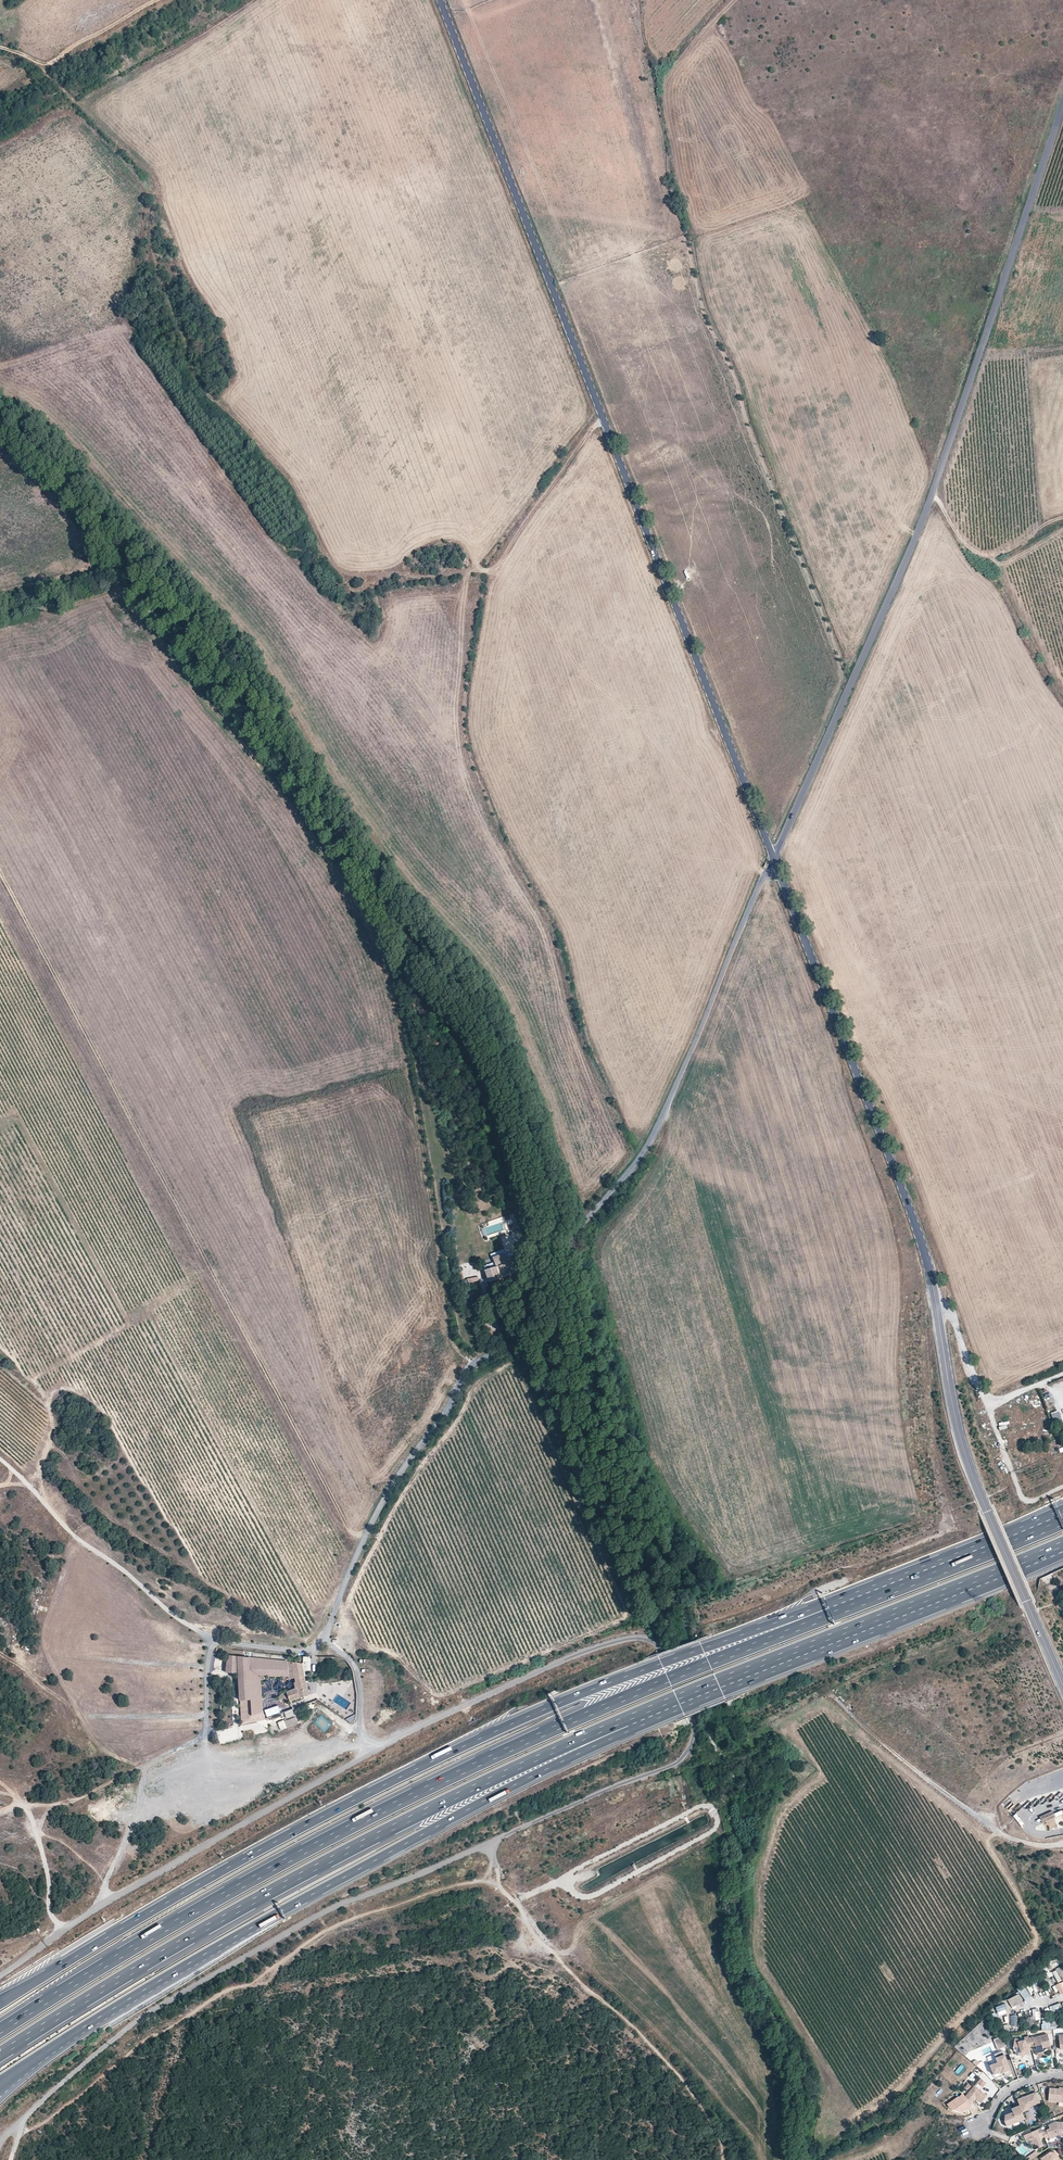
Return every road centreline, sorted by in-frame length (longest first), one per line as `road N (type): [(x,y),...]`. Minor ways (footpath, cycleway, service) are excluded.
road 1 (motorway): [(924,1573),(430,1787),(181,1920),(0,2031)]
road 2 (motorway): [(924,1573),(621,1678),(493,1732),(259,1851),(0,2002)]
road 3 (track): [(0,50),(58,85),(149,171),(158,192),(150,225),(159,281),(191,364),(290,483),(333,570),(415,577),(489,570),(602,419)]
road 4 (track): [(312,1652),(398,1475),(469,1369),(515,1346),(533,1288),(652,1138),(772,855)]
road 5 (tertiary): [(772,855),(439,0)]
road 6 (unclassified): [(772,855),(916,536),(1062,101)]
road 7 (motorway): [(0,2086),(256,1926),(639,1719)]
road 8 (motorway): [(0,2054),(365,1841),(639,1719)]
road 9 (tertiary): [(987,1512),(960,1435),(929,1262),(772,855)]
road 10 (motorway): [(639,1719),(1062,1548)]
road 11 (track): [(488,1845),(540,1942),(644,2039),(718,2128),(722,2159)]
road 12 (track): [(214,1645),(71,1538),(0,1462)]
road 13 (track): [(0,453),(62,508),(97,558),(62,578),(0,590)]
road 14 (track): [(204,1733),(79,1799),(22,1804),(0,1814)]
road 15 (track): [(1062,1373),(988,1405),(934,1292)]
road 16 (tertiary): [(987,1512),(1062,1685)]
road 17 (track): [(0,1792),(15,1795),(29,1812),(49,1909),(62,1931)]
road 18 (motorway): [(1062,1517),(924,1573)]
road 19 (track): [(108,1903),(105,1883),(146,1766)]
road 20 (track): [(375,1750),(360,1725),(356,1668),(325,1636)]

